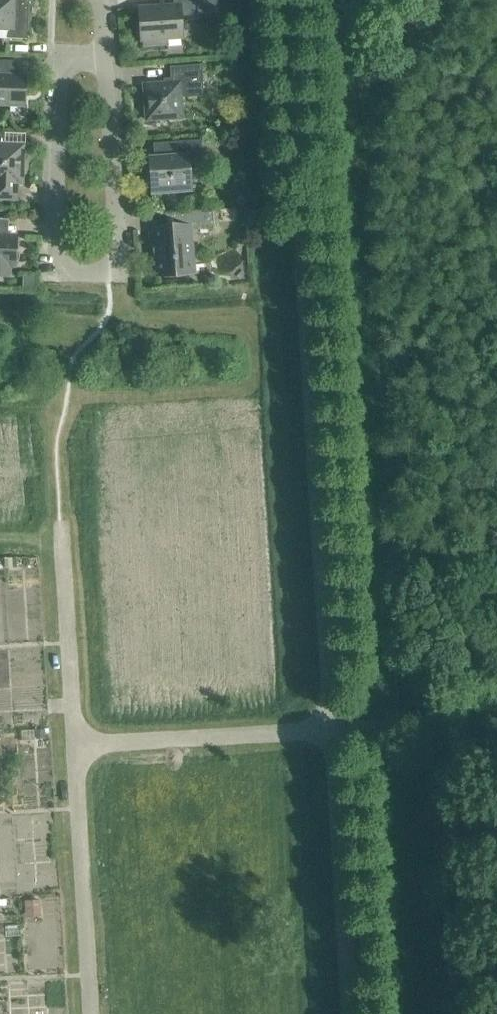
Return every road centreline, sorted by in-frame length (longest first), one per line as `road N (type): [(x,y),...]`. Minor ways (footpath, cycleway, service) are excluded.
road 1 (residential): [(79,740),(329,727),(281,0)]
road 2 (residential): [(79,740),(57,383)]
road 3 (residential): [(111,61),(75,60),(63,74),(51,255),(60,275),(110,276),(120,262)]
road 4 (residential): [(92,1013),(79,740)]
road 5 (residential): [(120,262),(111,61)]

